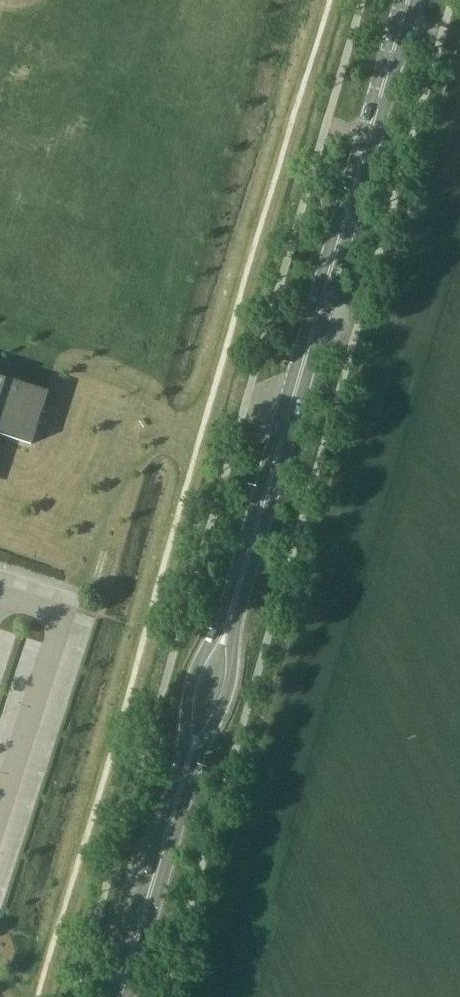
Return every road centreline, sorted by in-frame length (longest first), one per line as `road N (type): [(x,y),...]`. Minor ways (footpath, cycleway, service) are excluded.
road 1 (primary): [(120,996),(410,0)]

